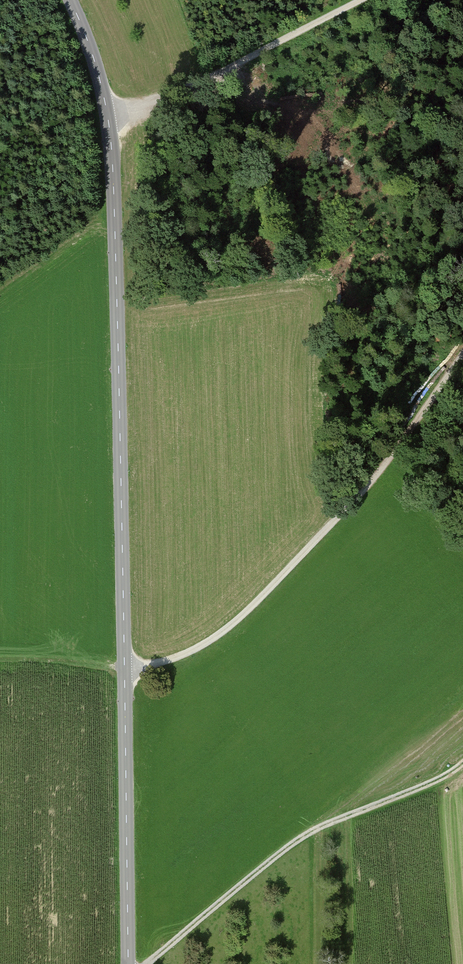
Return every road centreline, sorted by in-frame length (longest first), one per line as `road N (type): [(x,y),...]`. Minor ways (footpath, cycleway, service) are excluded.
road 1 (tertiary): [(71,0),(100,79),(115,205),(129,963)]
road 2 (track): [(126,671),(204,646),(257,604),(350,506),(462,352)]
road 3 (track): [(148,963),(297,842),(462,766)]
road 4 (track): [(360,0),(109,121)]

